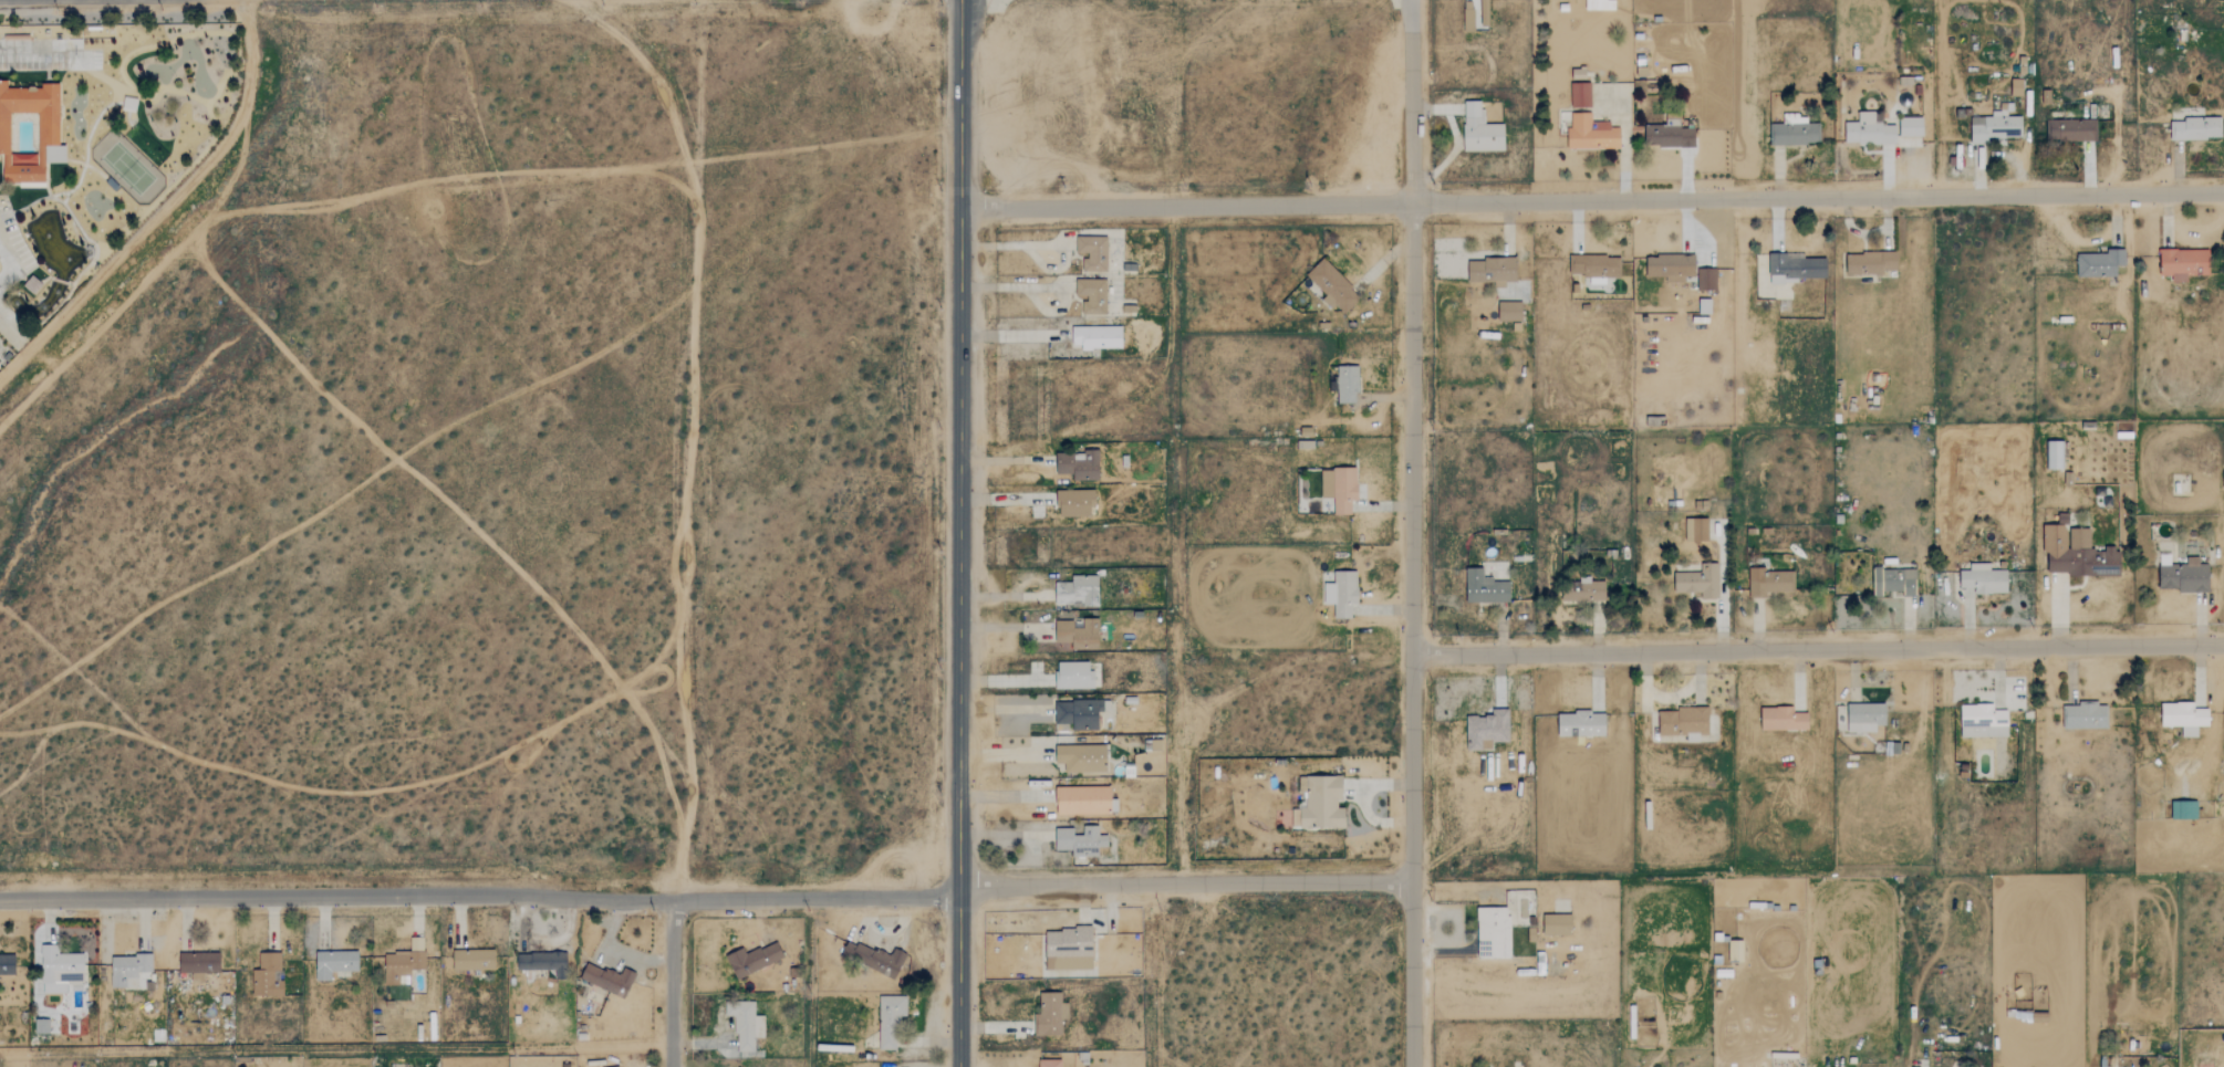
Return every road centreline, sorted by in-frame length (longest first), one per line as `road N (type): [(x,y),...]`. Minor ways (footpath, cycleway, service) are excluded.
road 1 (residential): [(960,209),(2223,193)]
road 2 (secondary): [(964,0),(961,1066)]
road 3 (residential): [(1411,1066),(1412,0)]
road 4 (track): [(675,900),(693,794),(682,605),(707,0)]
road 5 (residential): [(1412,660),(2223,647)]
road 6 (residential): [(675,900),(0,895)]
road 7 (track): [(250,0),(252,62),(235,134),(0,377)]
road 8 (residential): [(1411,880),(985,886),(962,896)]
road 9 (residential): [(962,896),(675,900)]
road 10 (residential): [(673,1066),(675,900)]

